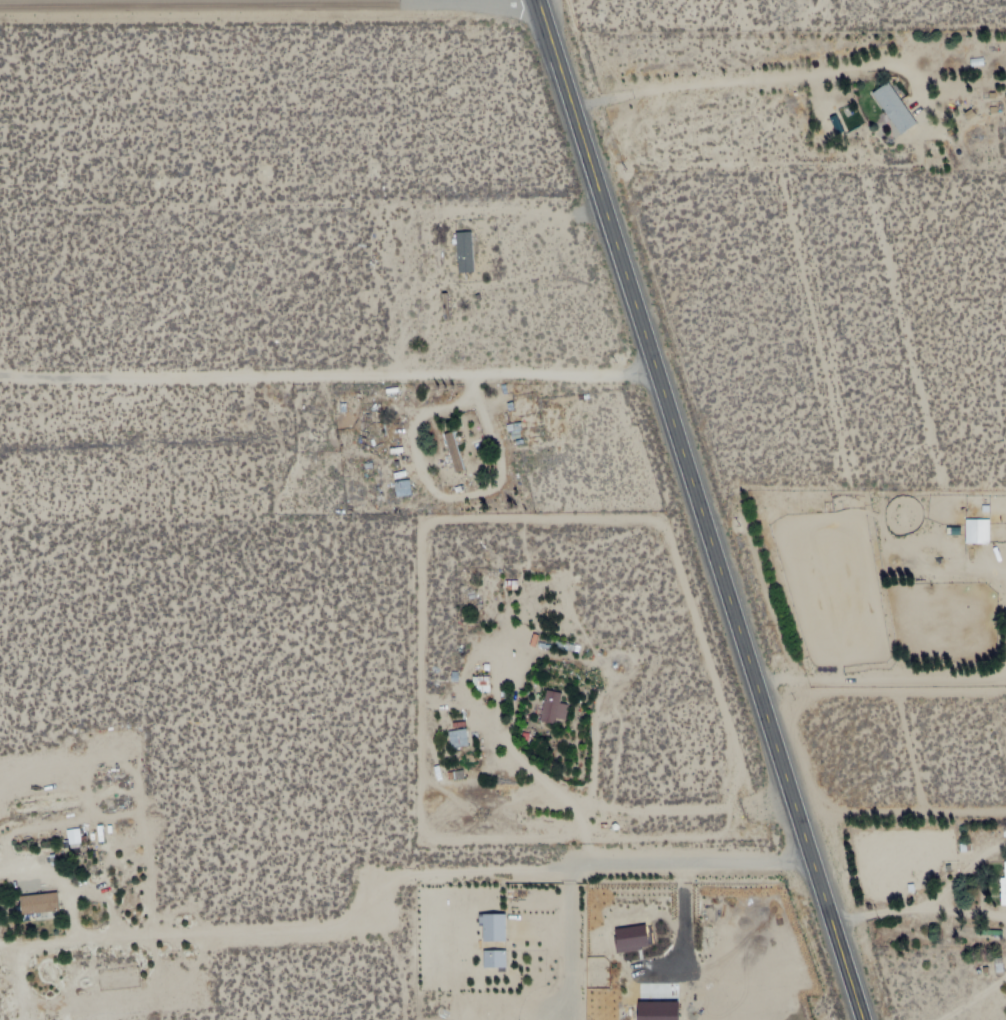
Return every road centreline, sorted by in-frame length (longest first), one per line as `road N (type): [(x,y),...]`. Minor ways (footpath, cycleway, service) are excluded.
road 1 (primary): [(537,0),(864,1019)]
road 2 (residential): [(656,375),(0,376)]
road 3 (residential): [(0,9),(398,8)]
road 4 (residential): [(815,866),(580,871)]
road 5 (residential): [(398,8),(539,7)]

